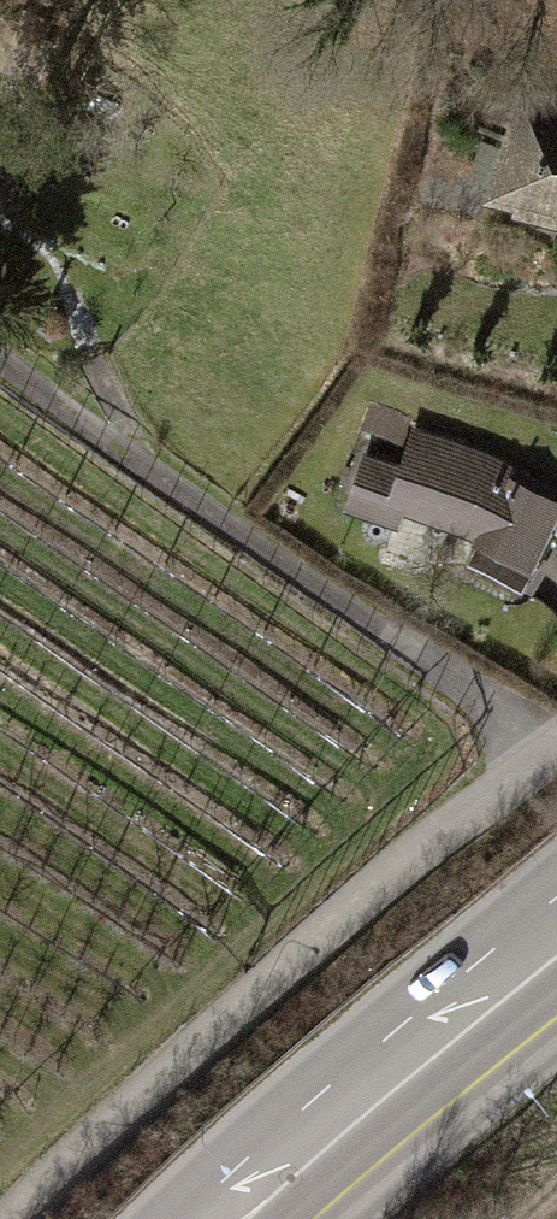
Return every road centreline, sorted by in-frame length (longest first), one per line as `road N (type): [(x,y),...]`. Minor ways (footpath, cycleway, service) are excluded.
road 1 (track): [(0,366),(226,530),(472,689),(538,755)]
road 2 (secondary): [(243,1218),(412,1064),(556,948)]

